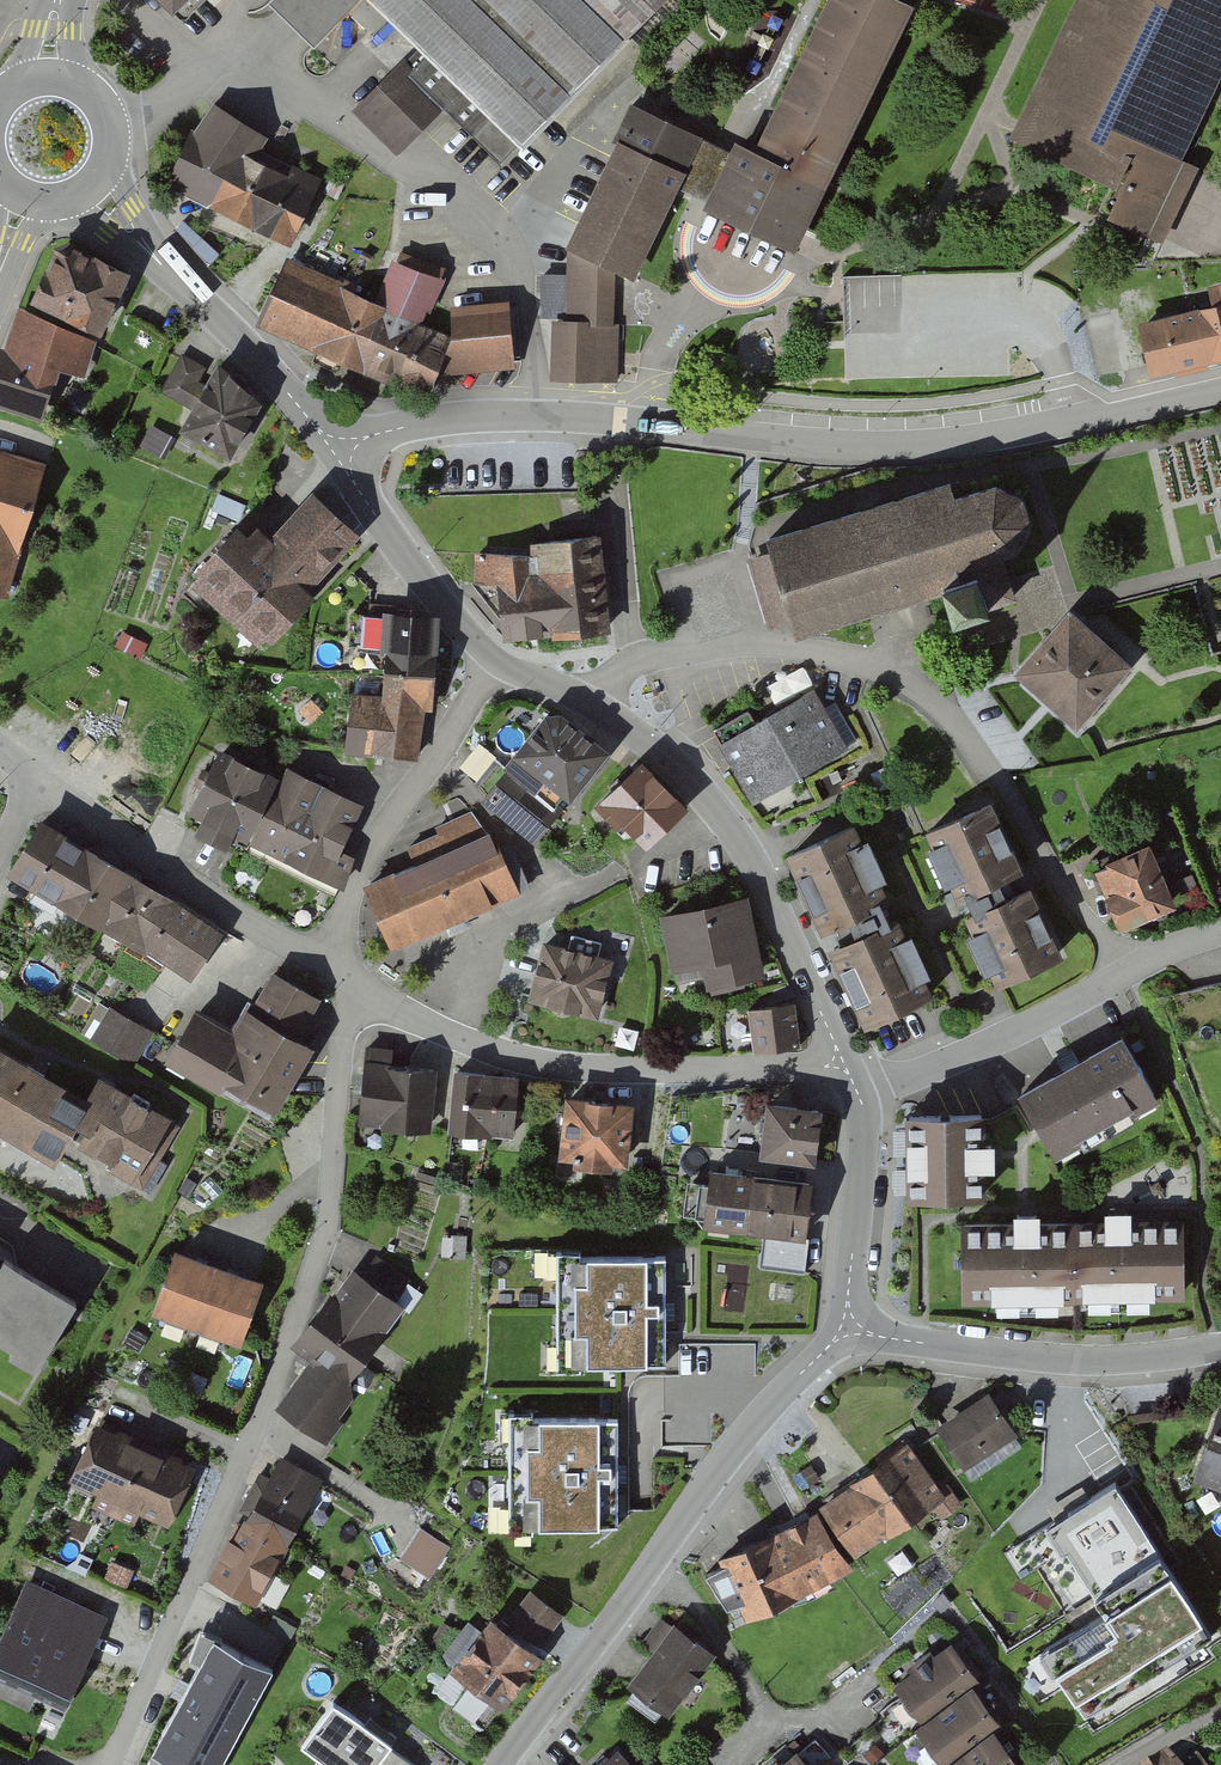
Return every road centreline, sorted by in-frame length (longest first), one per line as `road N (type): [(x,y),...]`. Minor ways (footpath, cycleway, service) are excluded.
road 1 (residential): [(343,449),(407,426),(536,413),(753,439),(961,443),(1220,389)]
road 2 (residential): [(357,995),(334,1100),(327,1243),(114,1764)]
road 3 (residential): [(589,701),(638,656),(760,646),(909,677),(973,746),(1127,974)]
road 4 (residential): [(850,1327),(761,1411),(499,1764)]
road 5 (residential): [(357,995),(542,1064),(838,1063)]
road 6 (residential): [(589,701),(685,772),(744,847),(838,1063)]
road 7 (residential): [(36,781),(357,995)]
road 8 (residential): [(499,662),(346,900),(357,995)]
road 9 (residential): [(1220,1348),(1075,1363),(850,1327)]
road 10 (residential): [(94,187),(343,449)]
road 11 (residential): [(859,1098),(1127,974)]
road 12 (residential): [(343,449),(391,538),(499,662)]
road 13 (residential): [(850,1327),(864,1139)]
road 14 (tertiary): [(94,187),(112,153),(110,118),(89,88),(46,74)]

